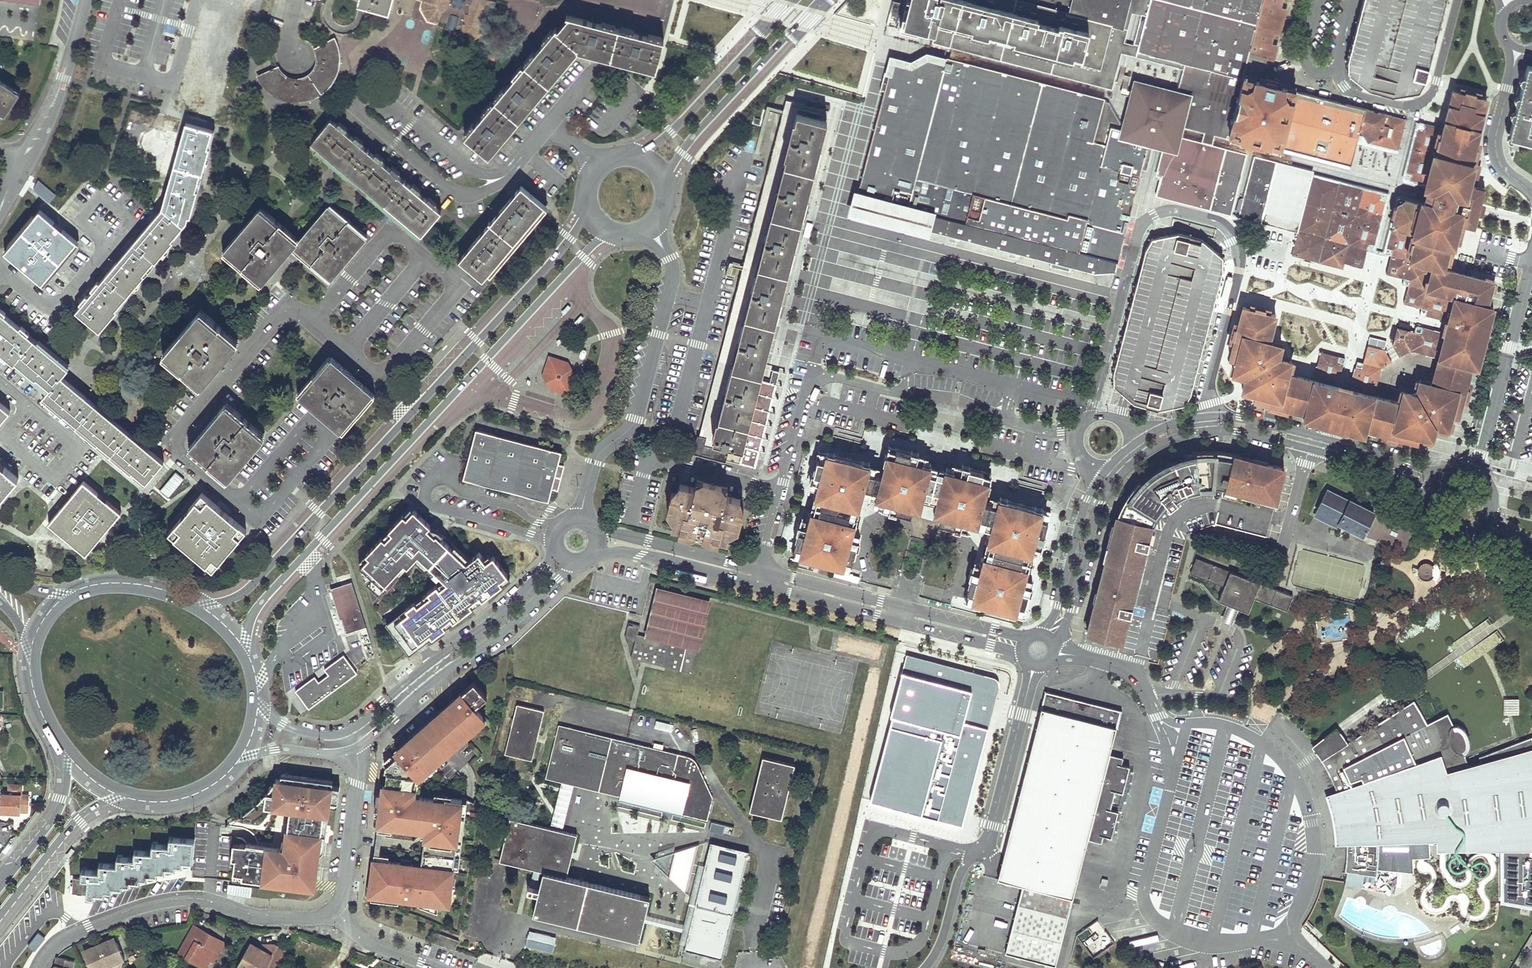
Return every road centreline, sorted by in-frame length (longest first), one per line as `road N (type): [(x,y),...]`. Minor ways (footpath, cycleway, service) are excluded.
road 1 (tertiary): [(586,200),(550,256),(245,585),(196,602)]
road 2 (tertiary): [(249,658),(271,598),(615,233)]
road 3 (residential): [(1440,474),(1239,418),(1168,427),(1122,457),(1094,489),(1056,614),(1041,633)]
road 4 (residential): [(1055,644),(1111,484),(1173,441),(1237,433),(1363,463),(1431,491)]
road 5 (residential): [(1030,636),(597,532)]
road 6 (residential): [(593,556),(651,556),(1023,656)]
road 7 (residential): [(1034,666),(985,852),(961,874),(926,967)]
road 8 (residential): [(37,967),(69,935),(164,901),(198,899),(303,919),(334,909)]
road 9 (residential): [(356,749),(585,561)]
road 10 (residential): [(557,553),(504,607),(348,730)]
road 11 (tertiary): [(667,183),(706,128),(826,0)]
road 12 (residential): [(1531,260),(1475,473)]
road 13 (tertiary): [(789,0),(637,153)]
road 14 (residential): [(1455,0),(1432,87),(1418,104),(1355,94),(1338,68)]
road 15 (residential): [(779,491),(661,461),(643,475),(631,524)]
road 16 (tertiary): [(0,921),(81,821),(127,798)]
road 17 (unclassified): [(86,0),(60,88),(22,166)]
road 18 (residential): [(1531,194),(1505,171),(1495,145),(1521,48)]
road 19 (residential): [(334,909),(344,889),(356,749)]
road 20 (tertiary): [(63,751),(53,813),(0,880)]
road 21 (tertiary): [(196,602),(128,583),(71,593)]
road 22 (tertiary): [(127,798),(172,801),(195,794),(241,758)]

